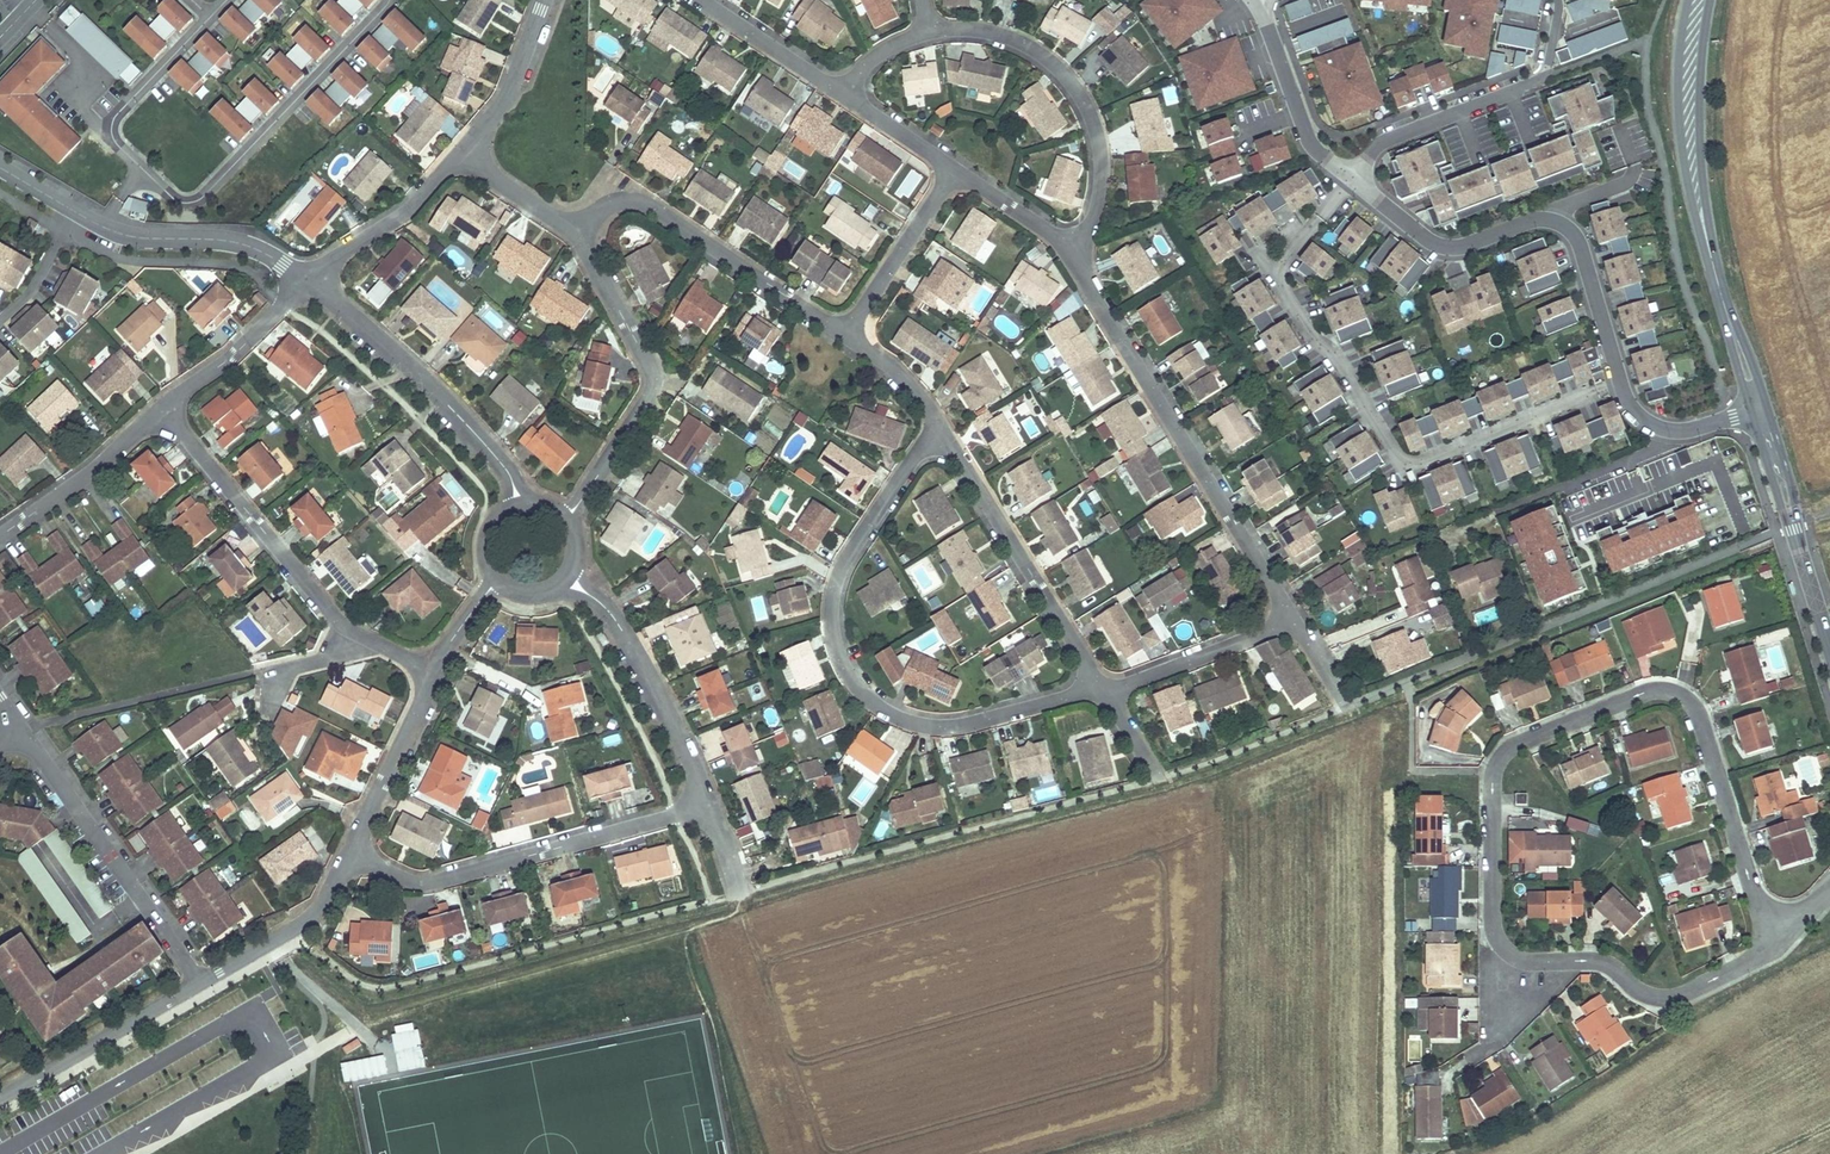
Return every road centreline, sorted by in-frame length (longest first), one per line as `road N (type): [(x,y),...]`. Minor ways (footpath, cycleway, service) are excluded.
road 1 (residential): [(1780,926),(1753,895),(1690,702),(1669,692),(1636,696),(1510,749),(1489,793),(1494,924),(1509,954),(1535,965),(1609,967),(1667,999),(1746,960)]
road 2 (residential): [(1352,181),(1279,279),(1399,461),(1419,465),(1622,381)]
road 3 (residential): [(1102,695),(917,727),(877,708),(857,688),(830,615),(836,577),(938,433)]
road 4 (residential): [(1071,249),(1293,626)]
road 5 (residential): [(1622,381),(1567,227),(1540,220),(1437,246),(1352,181)]
road 6 (residential): [(702,808),(434,884),(413,884),(355,856)]
road 7 (residential): [(1071,249),(1099,207),(1104,177),(1084,104),(1056,64),(991,36),(929,37)]
road 8 (residential): [(565,512),(648,401),(653,378),(572,225)]
road 9 (residential): [(847,338),(637,204),(572,225)]
road 10 (residential): [(163,407),(338,622),(370,644)]
road 11 (residential): [(1102,695),(938,433)]
road 12 (residential): [(199,982),(19,734)]
road 13 (residential): [(518,499),(496,455),(312,281)]
road 14 (residential): [(566,575),(605,606),(628,641),(702,808)]
road 15 (secondary): [(1685,0),(1675,64),(1682,163),(1710,255)]
road 16 (secondary): [(1710,255),(1699,148),(1700,40),(1709,0)]
road 17 (secondary): [(1829,654),(1759,410)]
road 18 (residential): [(312,281),(255,248),(127,236),(78,213)]
road 19 (residential): [(0,1100),(199,982)]
road 20 (residential): [(1352,181),(1383,142),(1545,80)]
road 21 (residential): [(1352,181),(1311,146),(1255,3)]
road 22 (residential): [(355,856),(438,669)]
road 23 (residential): [(199,982),(314,912),(355,856)]
road 24 (residential): [(1293,626),(1102,695)]
road 25 (residential): [(0,528),(163,407)]
road 26 (residential): [(312,281),(402,215),(461,152)]
road 27 (residential): [(163,407),(312,281)]
road 28 (residential): [(847,338),(948,173)]
road 29 (residential): [(702,0),(850,101)]
road 30 (residential): [(461,152),(506,95),(544,0)]
road 31 (secondary): [(1759,410),(1710,255)]
road 32 (residential): [(1759,410),(1666,428),(1629,401),(1622,381)]
road 33 (residential): [(948,173),(1071,249)]
road 34 (residential): [(938,433),(916,389),(847,338)]
road 35 (residential): [(78,213),(31,293),(0,321)]
road 36 (residential): [(572,225),(546,216),(461,152)]
road 37 (residential): [(850,101),(941,160),(948,173)]

